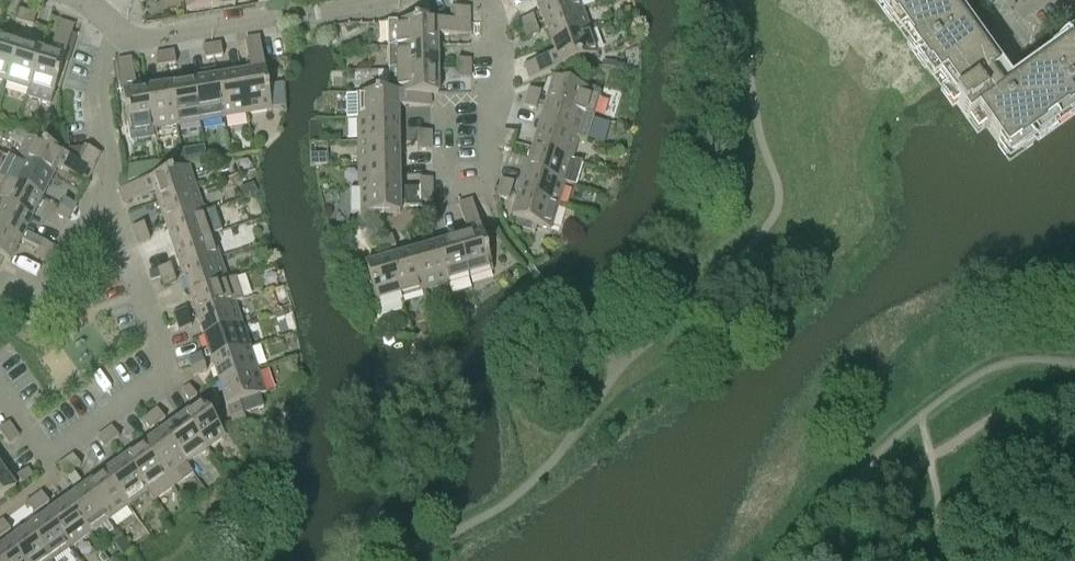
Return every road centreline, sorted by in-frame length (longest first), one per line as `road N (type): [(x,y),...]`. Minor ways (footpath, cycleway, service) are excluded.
road 1 (residential): [(0,393),(46,454),(166,374),(119,220)]
road 2 (residential): [(377,0),(140,40),(120,32)]
road 3 (residential): [(457,190),(482,173),(496,115),(501,62),(485,0)]
road 4 (residential): [(102,188),(53,281),(6,282),(0,294)]
road 5 (residential): [(120,32),(103,59),(95,102),(111,152),(102,188)]

